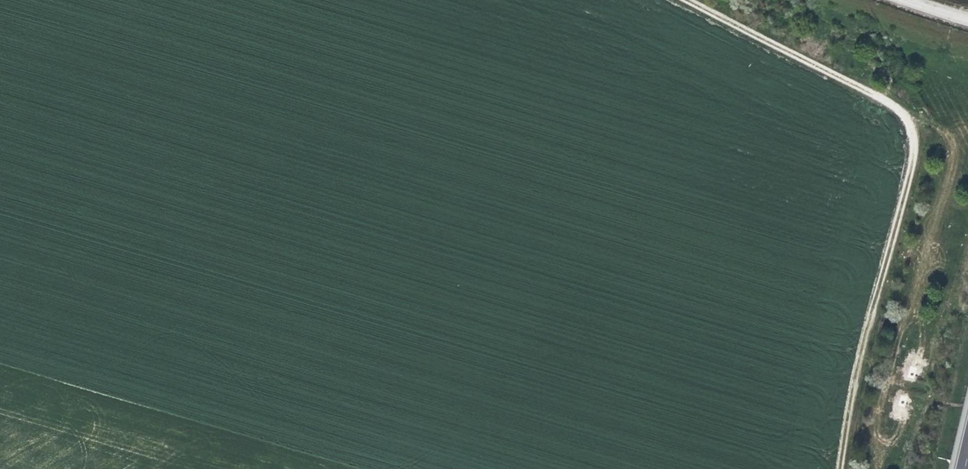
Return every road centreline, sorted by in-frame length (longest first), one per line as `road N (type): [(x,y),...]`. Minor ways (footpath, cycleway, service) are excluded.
road 1 (track): [(839,468),(911,167),(911,123),(887,100),(692,0)]

